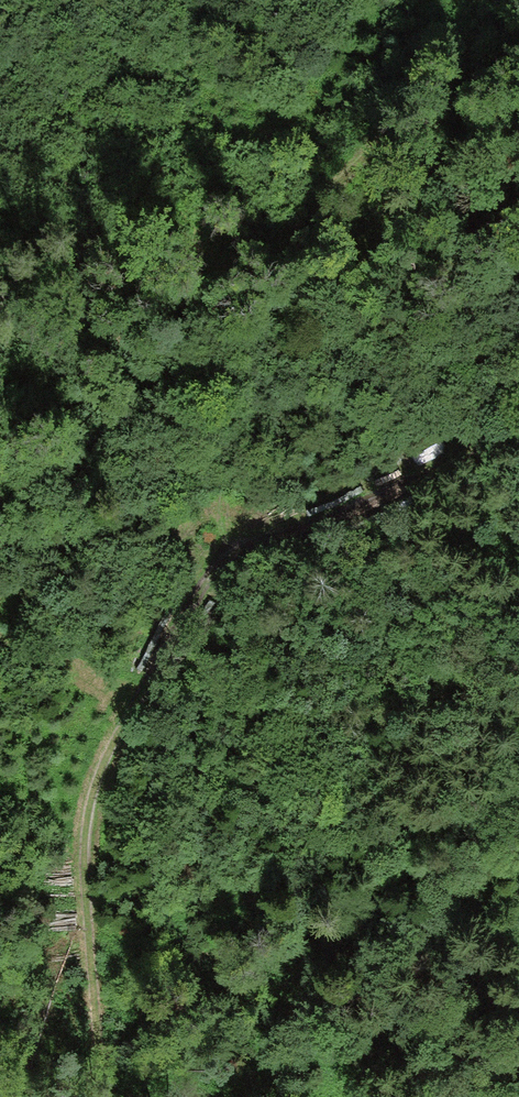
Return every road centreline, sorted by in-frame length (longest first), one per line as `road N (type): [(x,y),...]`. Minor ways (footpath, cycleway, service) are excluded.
road 1 (track): [(518,428),(222,564),(203,580),(129,706),(84,816),(92,1096)]
road 2 (track): [(222,564),(239,414),(310,219),(424,110),(518,61)]
road 3 (track): [(129,706),(58,670),(0,654)]

